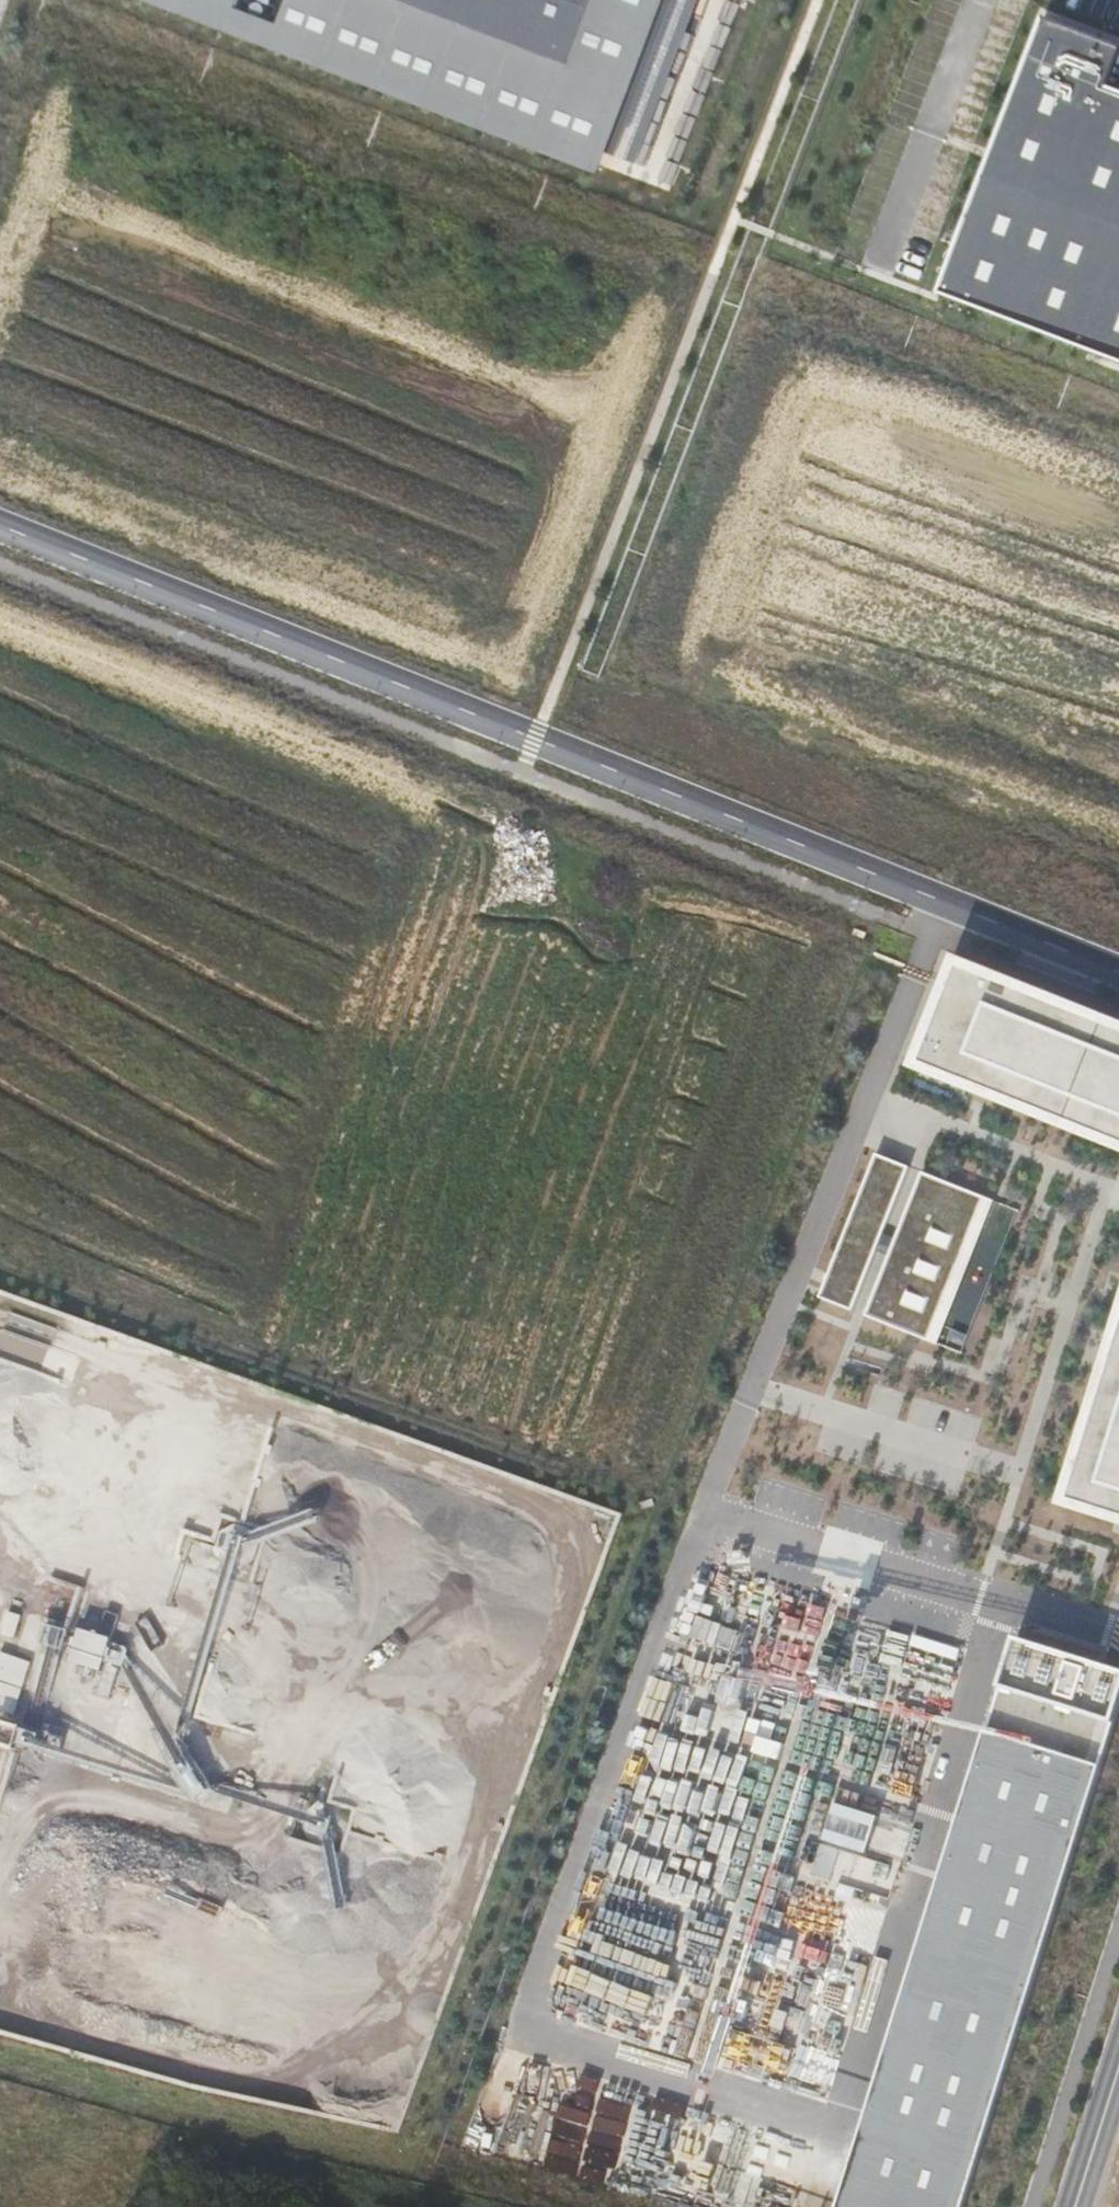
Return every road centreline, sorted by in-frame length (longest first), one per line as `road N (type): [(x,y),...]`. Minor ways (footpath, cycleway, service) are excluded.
road 1 (unclassified): [(0,526),(1118,974)]
road 2 (tertiary): [(1118,2039),(1066,2206)]

